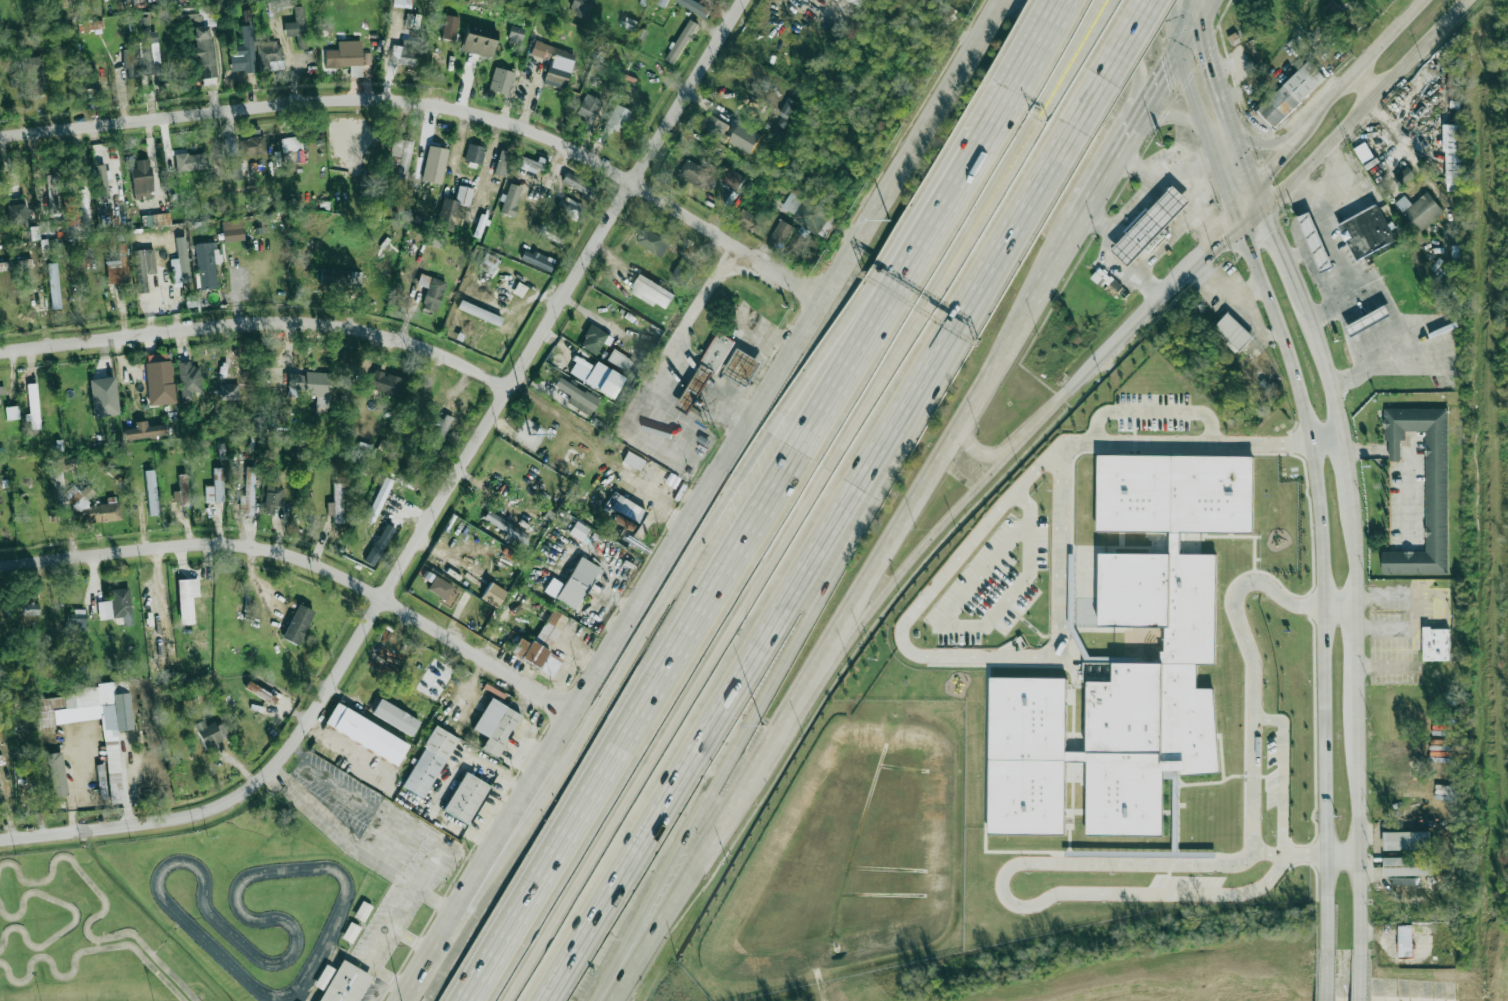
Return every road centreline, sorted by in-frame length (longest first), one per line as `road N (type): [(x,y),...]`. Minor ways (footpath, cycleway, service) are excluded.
road 1 (residential): [(0,840),(223,806),(266,781),(295,749),(744,0)]
road 2 (primary): [(991,0),(430,960)]
road 3 (motorway): [(995,123),(463,1000)]
road 4 (motorway): [(995,123),(843,322),(645,635),(567,776),(430,960)]
road 5 (motorway): [(504,1000),(1000,182)]
road 6 (residential): [(0,138),(324,100),(453,108),(561,144),(821,301)]
road 7 (secondary): [(1237,219),(1299,393),(1320,521),(1326,955)]
road 8 (residential): [(0,566),(180,546),(277,552),(383,597),(575,716)]
road 9 (motorway): [(543,1000),(869,485)]
road 10 (motorway): [(606,1000),(869,485)]
road 11 (residential): [(0,350),(231,325),(322,324),(377,333),(509,390)]
road 12 (motorway): [(869,485),(962,338),(1074,126)]
road 13 (primary): [(616,1000),(833,653)]
road 14 (primary): [(833,653),(1028,319)]
road 15 (secondary): [(1237,219),(1264,210),(1464,0)]
road 16 (secondary): [(1017,445),(1237,219)]
road 17 (secondary): [(833,653),(1017,445)]
road 18 (secondary): [(1360,956),(1357,716)]
road 19 (primary): [(1151,108),(1142,75),(1031,1),(984,12)]
road 20 (motorway): [(1074,126),(1148,0)]
road 21 (secondary): [(1309,320),(1253,186)]
road 22 (secondary): [(1423,0),(1333,97)]
road 23 (motorway): [(1045,112),(1113,0)]
road 24 (secondary): [(1343,439),(1309,320)]
road 25 (motorway): [(1099,0),(1040,108)]

